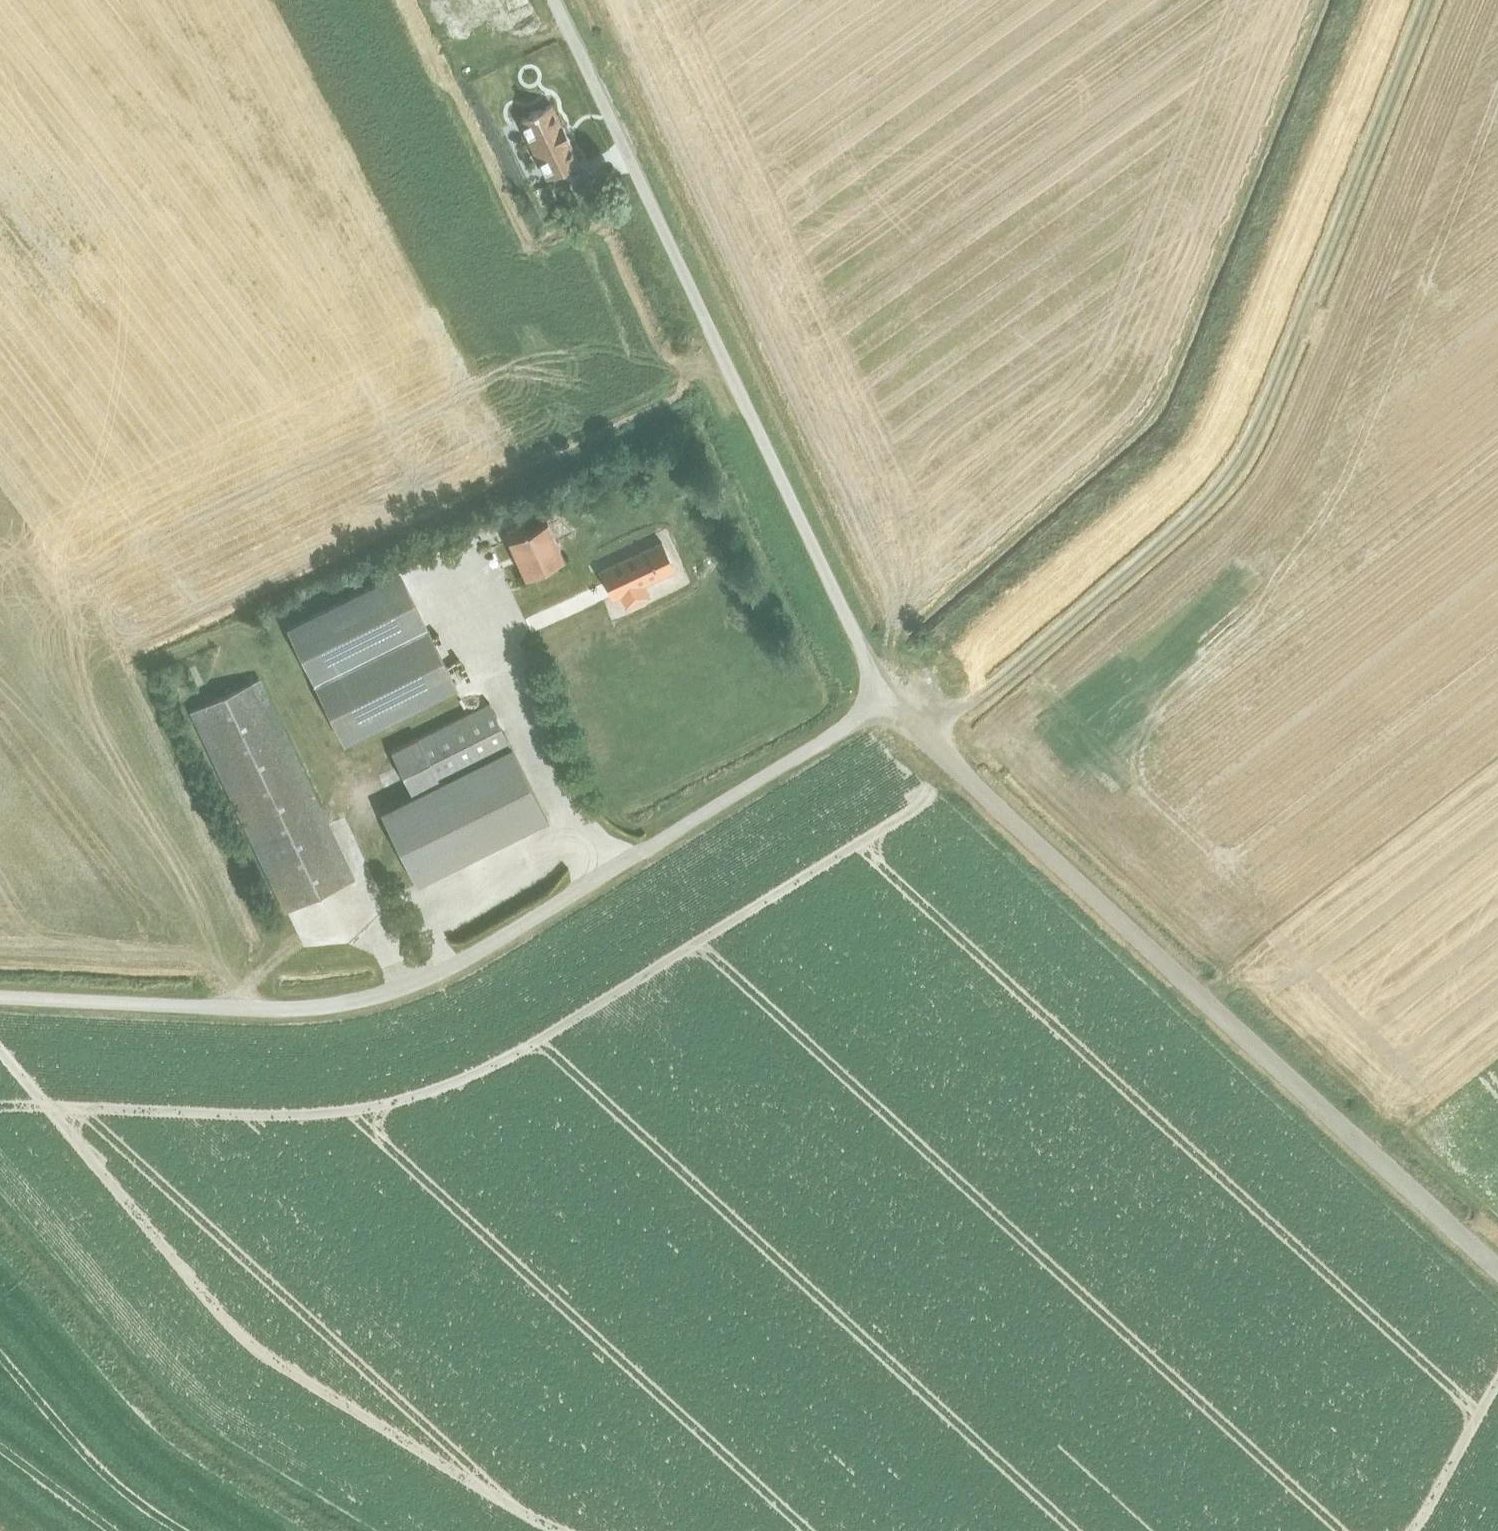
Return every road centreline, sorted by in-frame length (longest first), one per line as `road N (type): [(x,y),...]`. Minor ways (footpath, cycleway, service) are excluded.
road 1 (unclassified): [(0,995),(264,1007),(376,995),(460,964),(885,695),(555,0)]
road 2 (track): [(922,738),(1104,596),(1217,492),(1248,450),(1427,0)]
road 3 (track): [(1497,1264),(885,695)]

